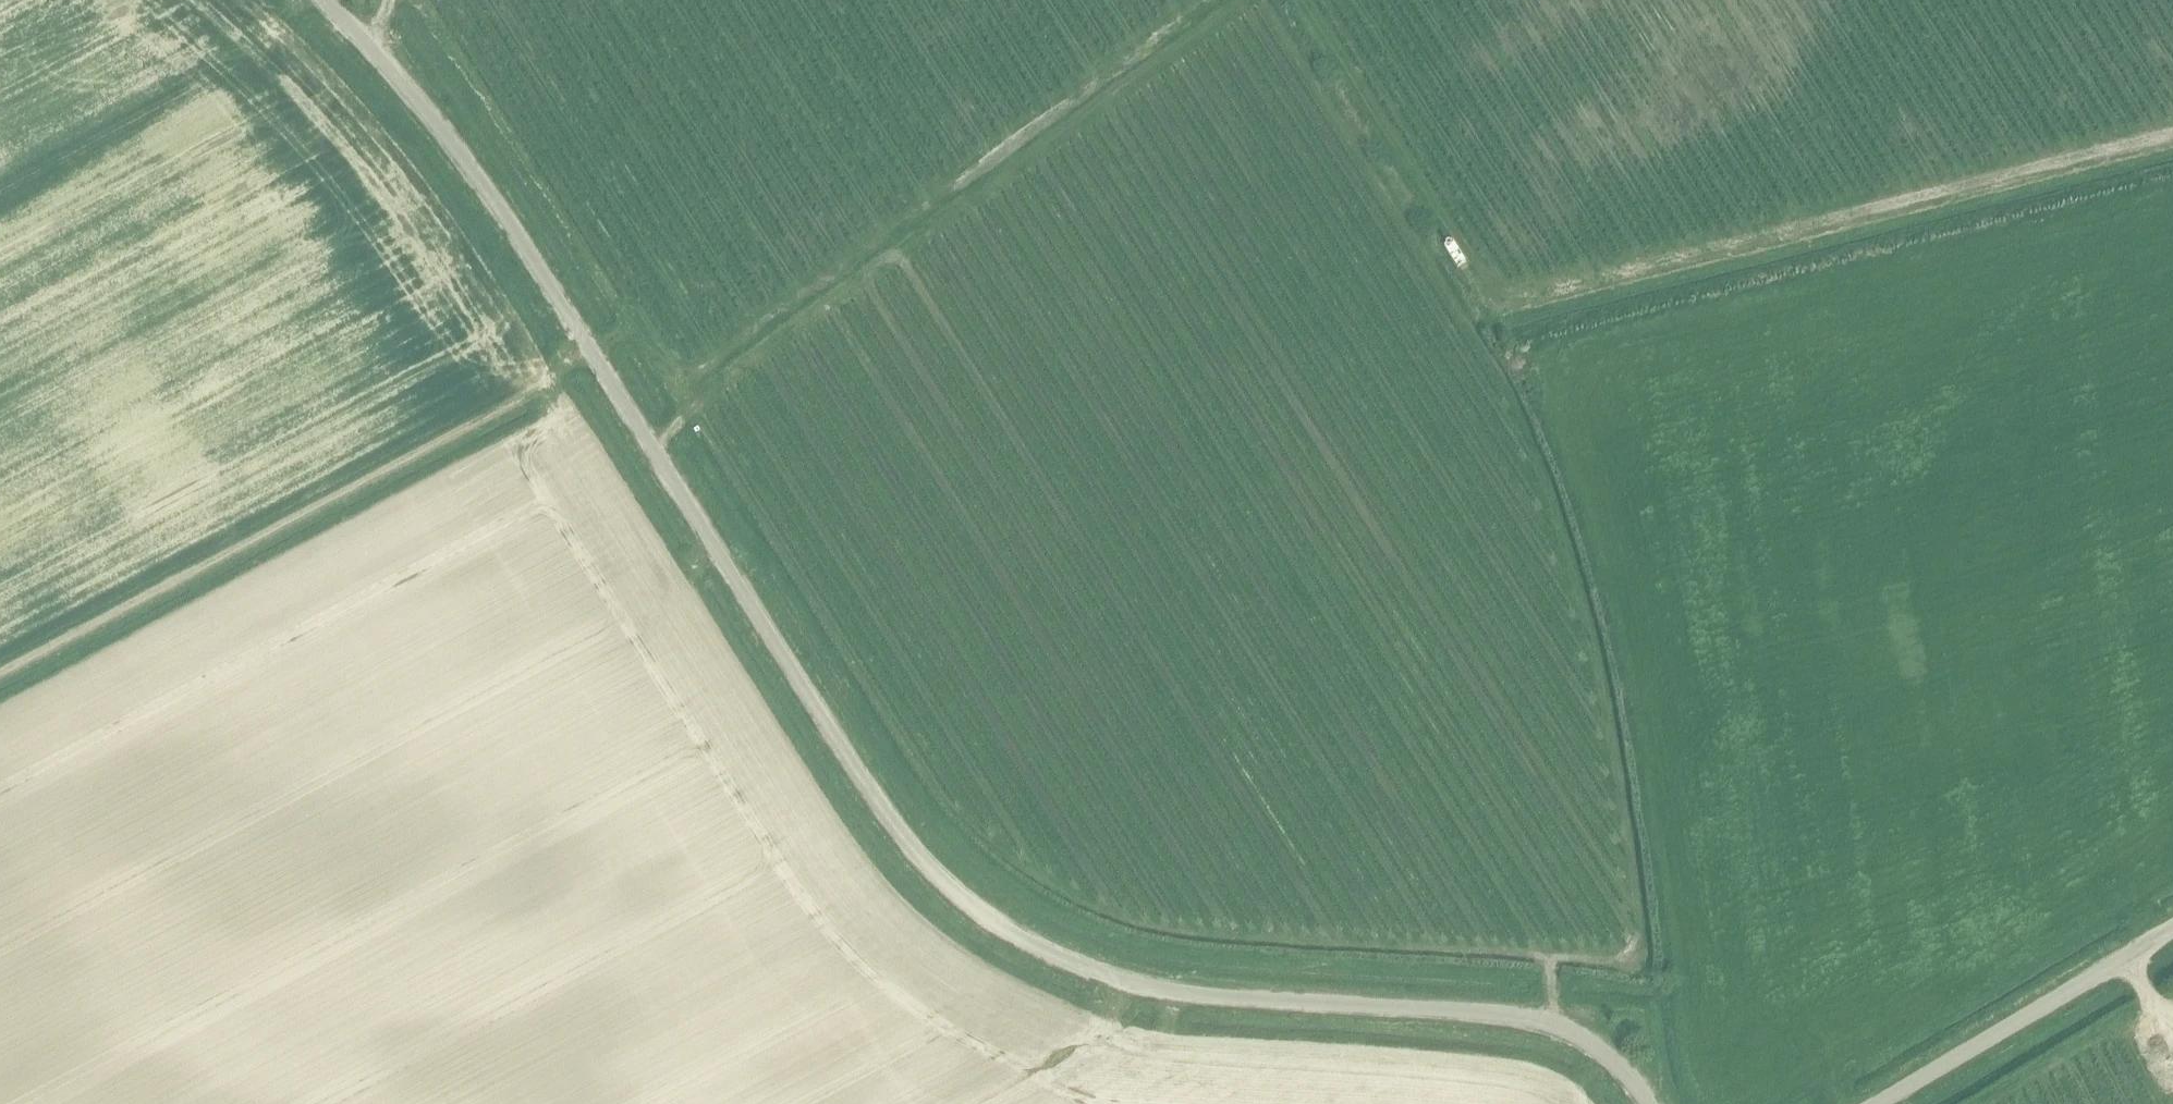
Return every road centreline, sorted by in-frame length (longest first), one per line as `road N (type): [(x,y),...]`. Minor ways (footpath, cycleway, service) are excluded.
road 1 (unclassified): [(1649,1103),(1614,1062),(1549,1025),(1516,1016),(1187,993),(1103,974),(1018,936),(962,894),(886,810),(454,127),(330,0)]
road 2 (unclassified): [(1874,1103),(2172,927)]

